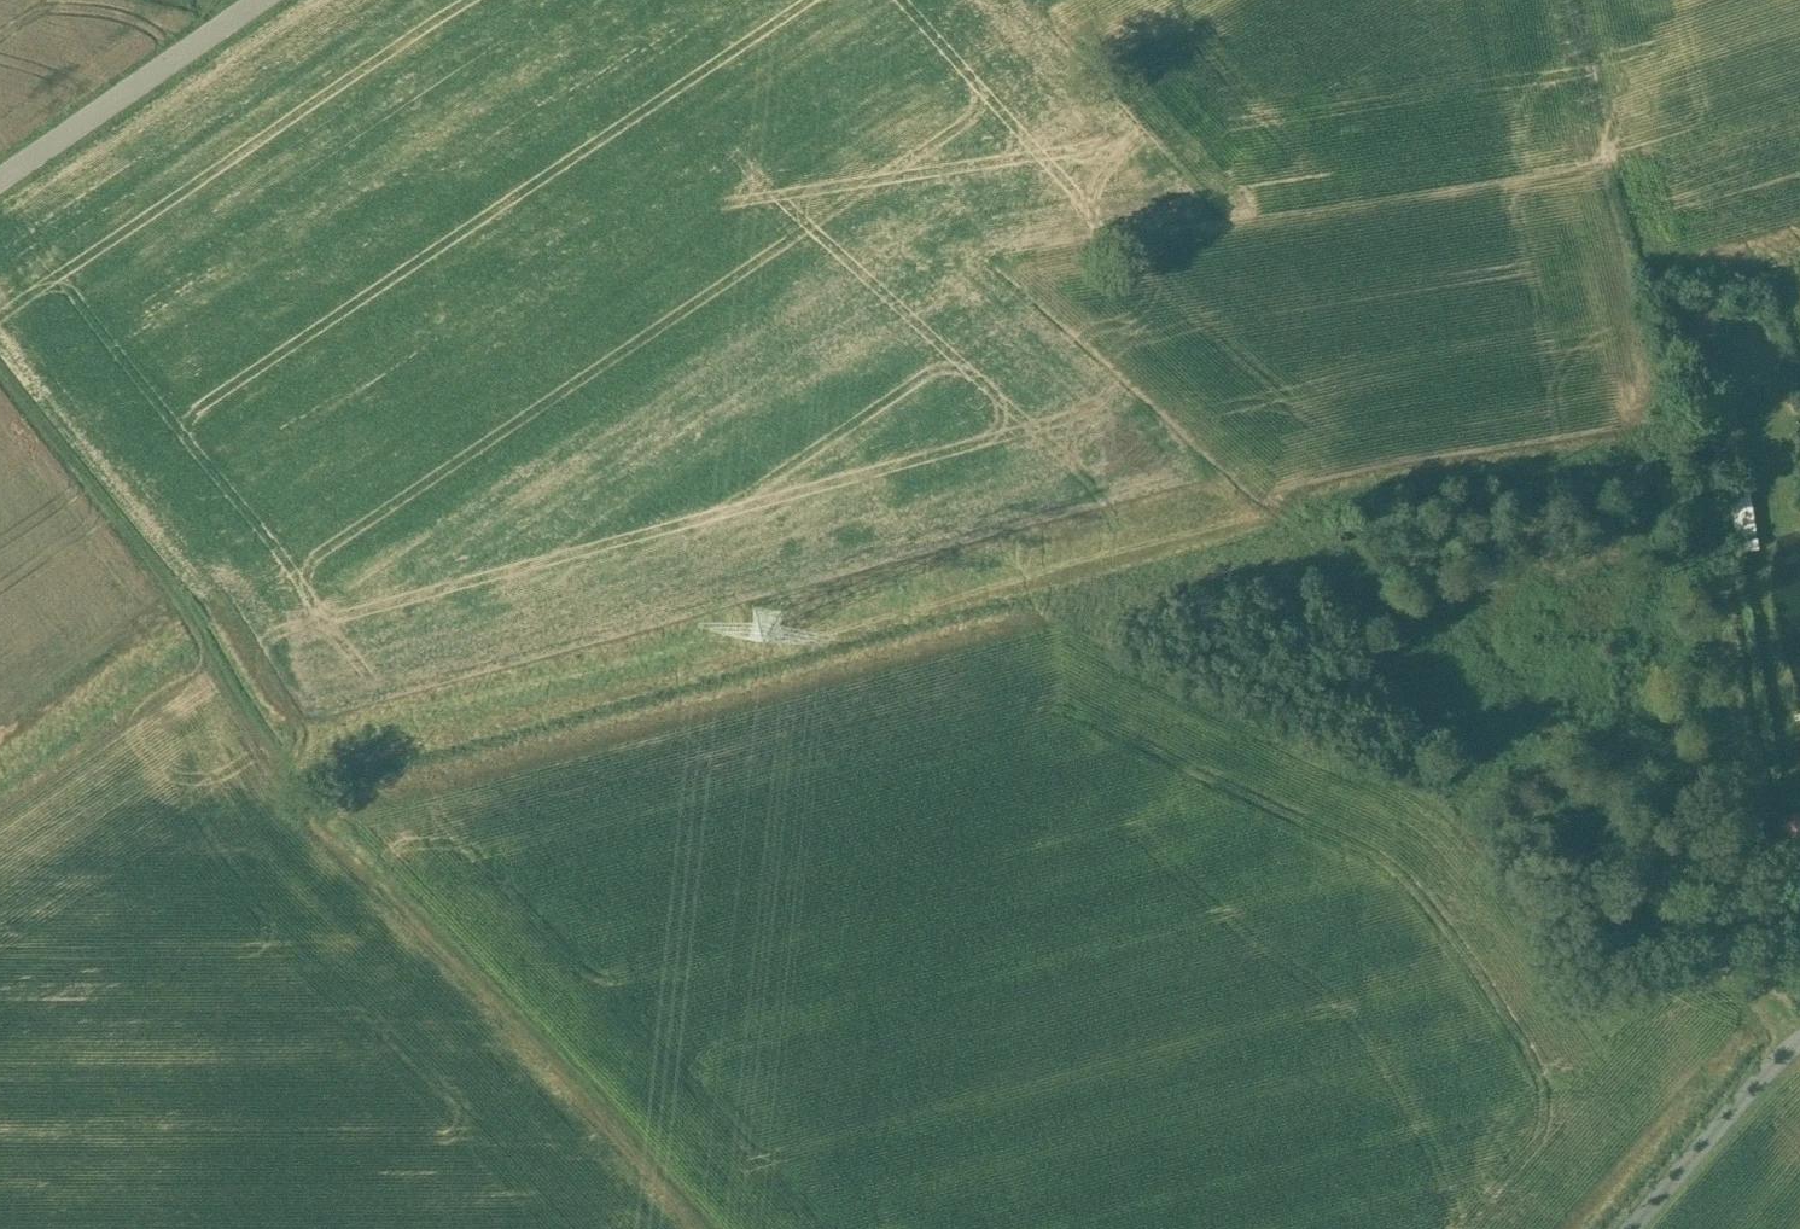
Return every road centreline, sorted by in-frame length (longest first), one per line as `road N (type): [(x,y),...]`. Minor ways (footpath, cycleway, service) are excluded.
road 1 (track): [(0,364),(121,518),(273,758),(704,1228)]
road 2 (unclassified): [(0,181),(259,0)]

